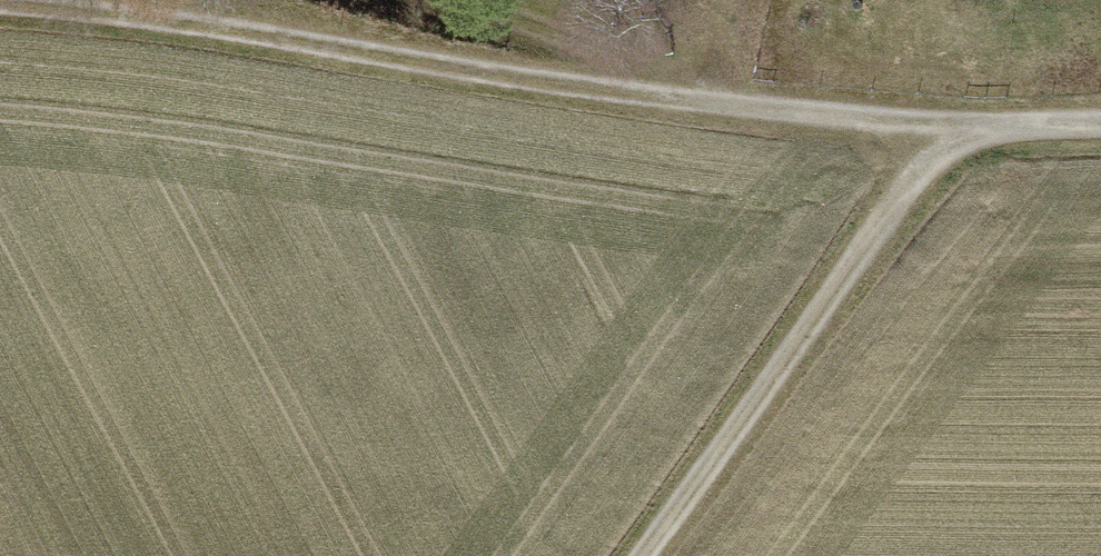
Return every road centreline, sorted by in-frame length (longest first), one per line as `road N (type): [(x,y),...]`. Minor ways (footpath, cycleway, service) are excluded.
road 1 (track): [(986,122),(548,82),(203,27),(0,5)]
road 2 (track): [(986,122),(896,203),(641,555)]
road 3 (track): [(704,100),(449,0)]

